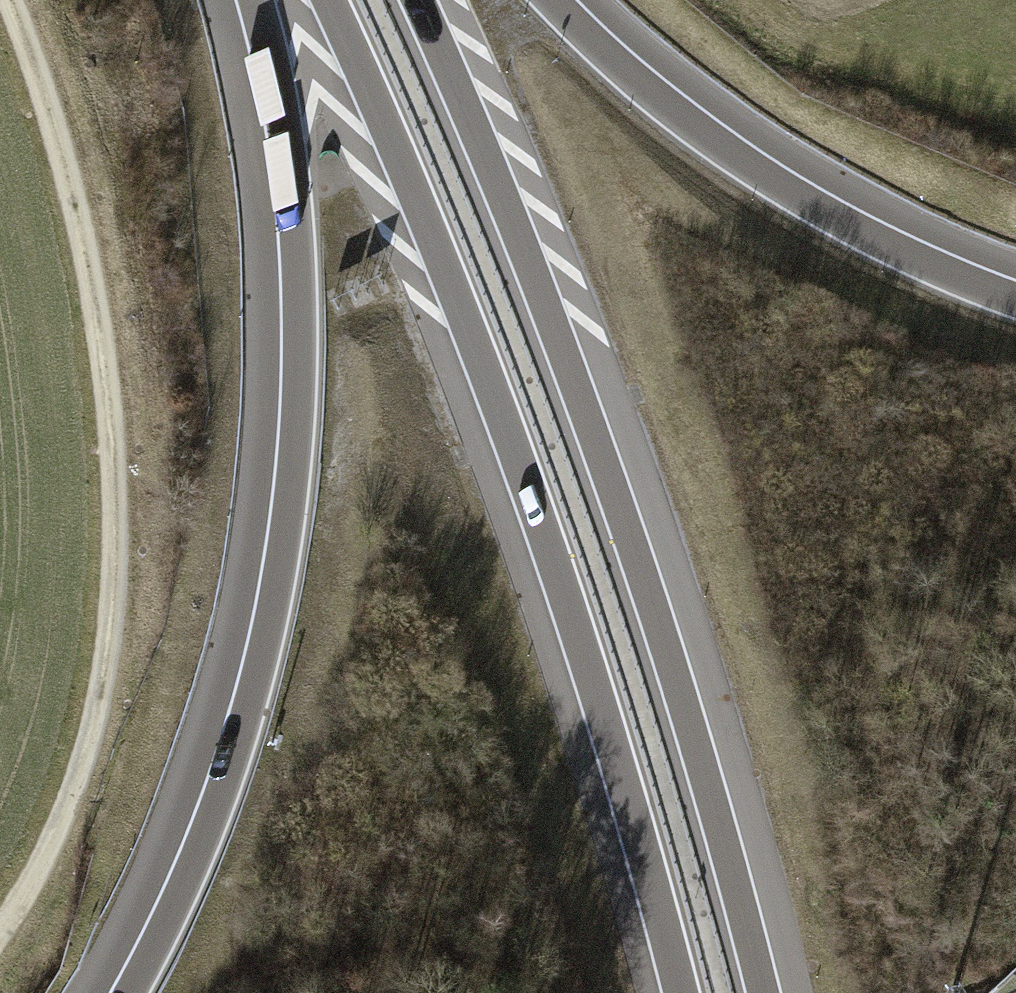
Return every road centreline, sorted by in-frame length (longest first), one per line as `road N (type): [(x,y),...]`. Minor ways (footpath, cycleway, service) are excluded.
road 1 (motorway): [(329,0),(516,452),(612,741),(681,992)]
road 2 (motorway): [(764,992),(632,543),(528,260),(418,0)]
road 3 (motorway): [(255,0),(295,221),(300,315),(289,503),(267,639),(233,760),(131,992)]
road 4 (track): [(0,931),(43,860),(79,771),(111,622),(116,527),(111,425),(76,209),(10,0)]
road 5 (motorway): [(1015,298),(801,198),(638,81),(553,0)]

